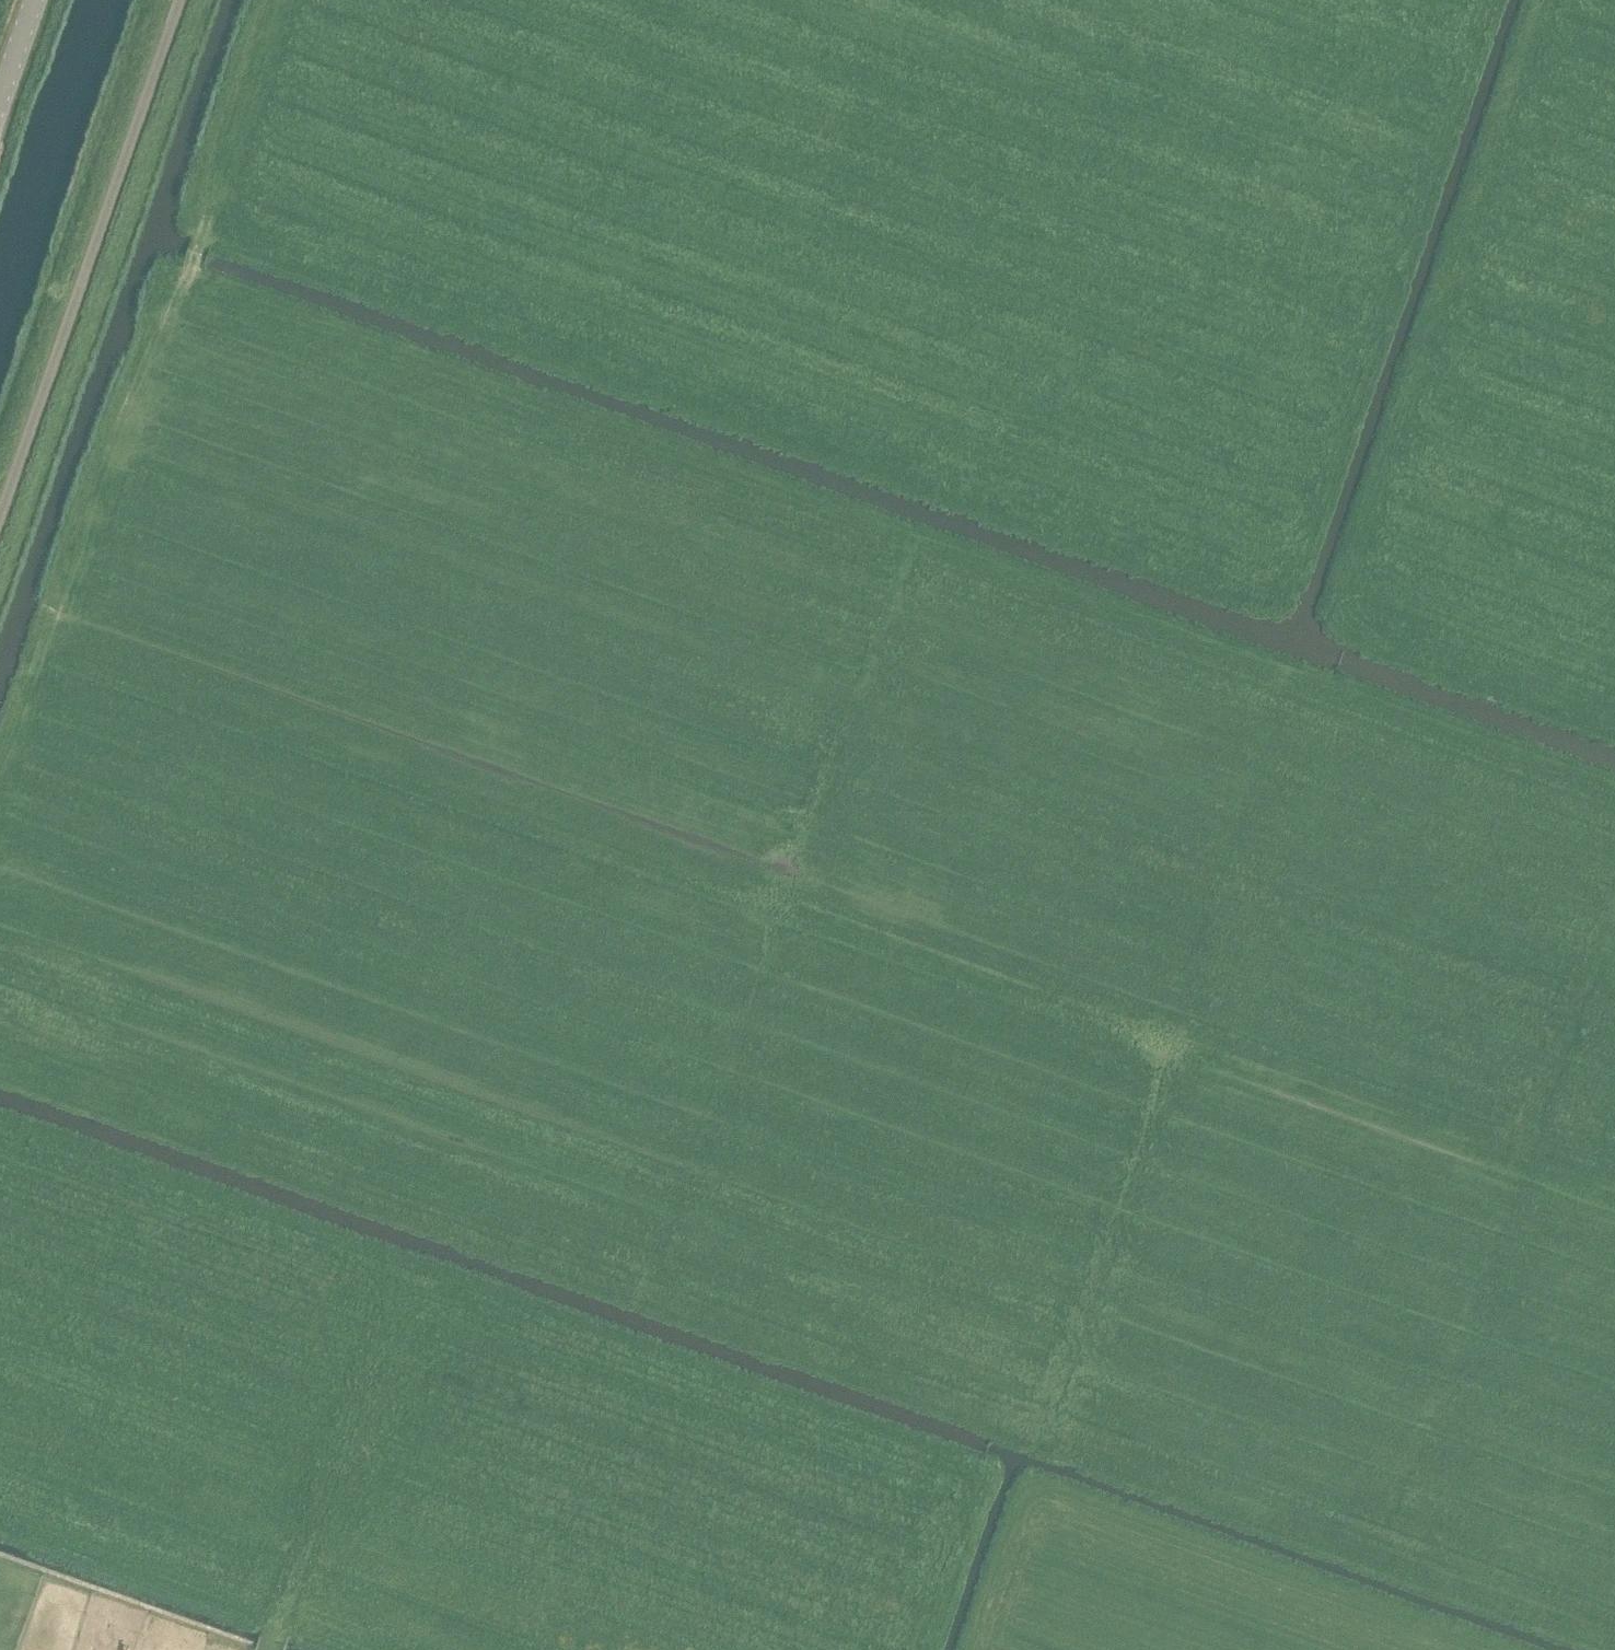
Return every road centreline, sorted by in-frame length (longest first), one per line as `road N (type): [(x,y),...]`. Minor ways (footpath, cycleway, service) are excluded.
road 1 (unclassified): [(0,508),(178,0)]

